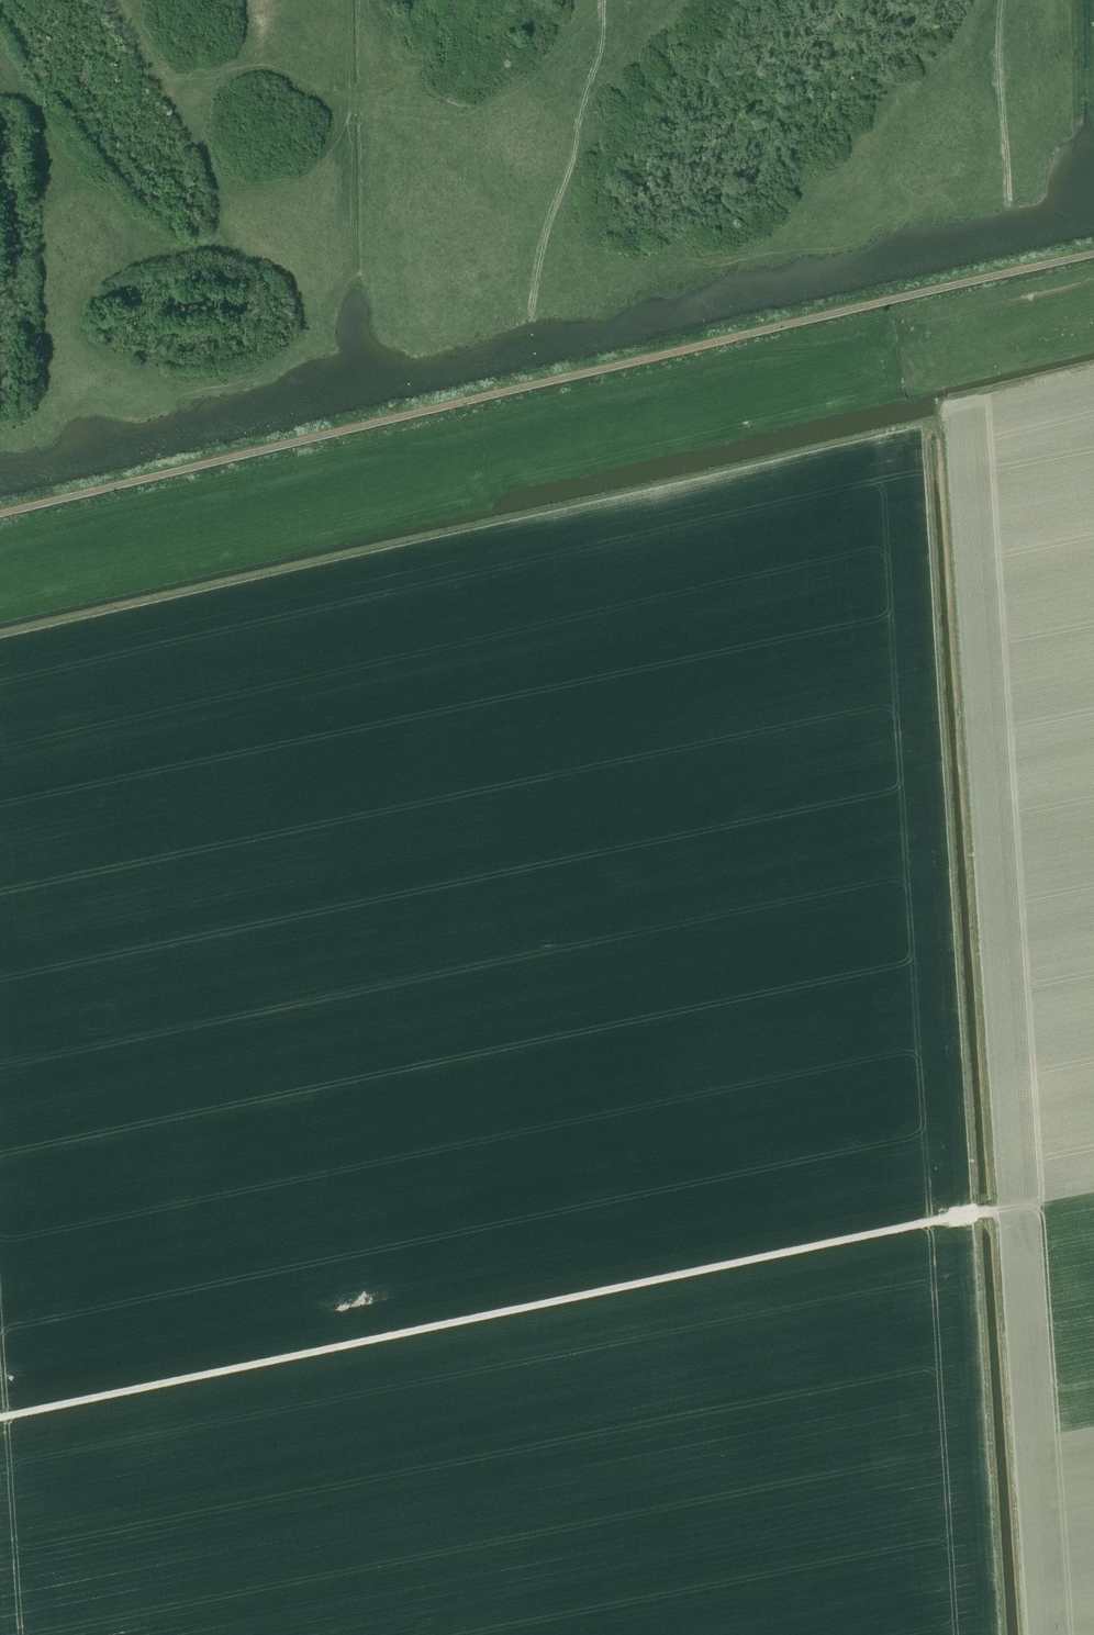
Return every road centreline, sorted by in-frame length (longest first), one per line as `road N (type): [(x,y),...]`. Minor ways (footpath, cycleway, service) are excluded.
road 1 (track): [(0,1415),(971,1214)]
road 2 (track): [(640,0),(582,95),(554,178),(536,187),(518,182),(433,110),(397,99),(343,95),(264,68),(170,77),(120,0)]

